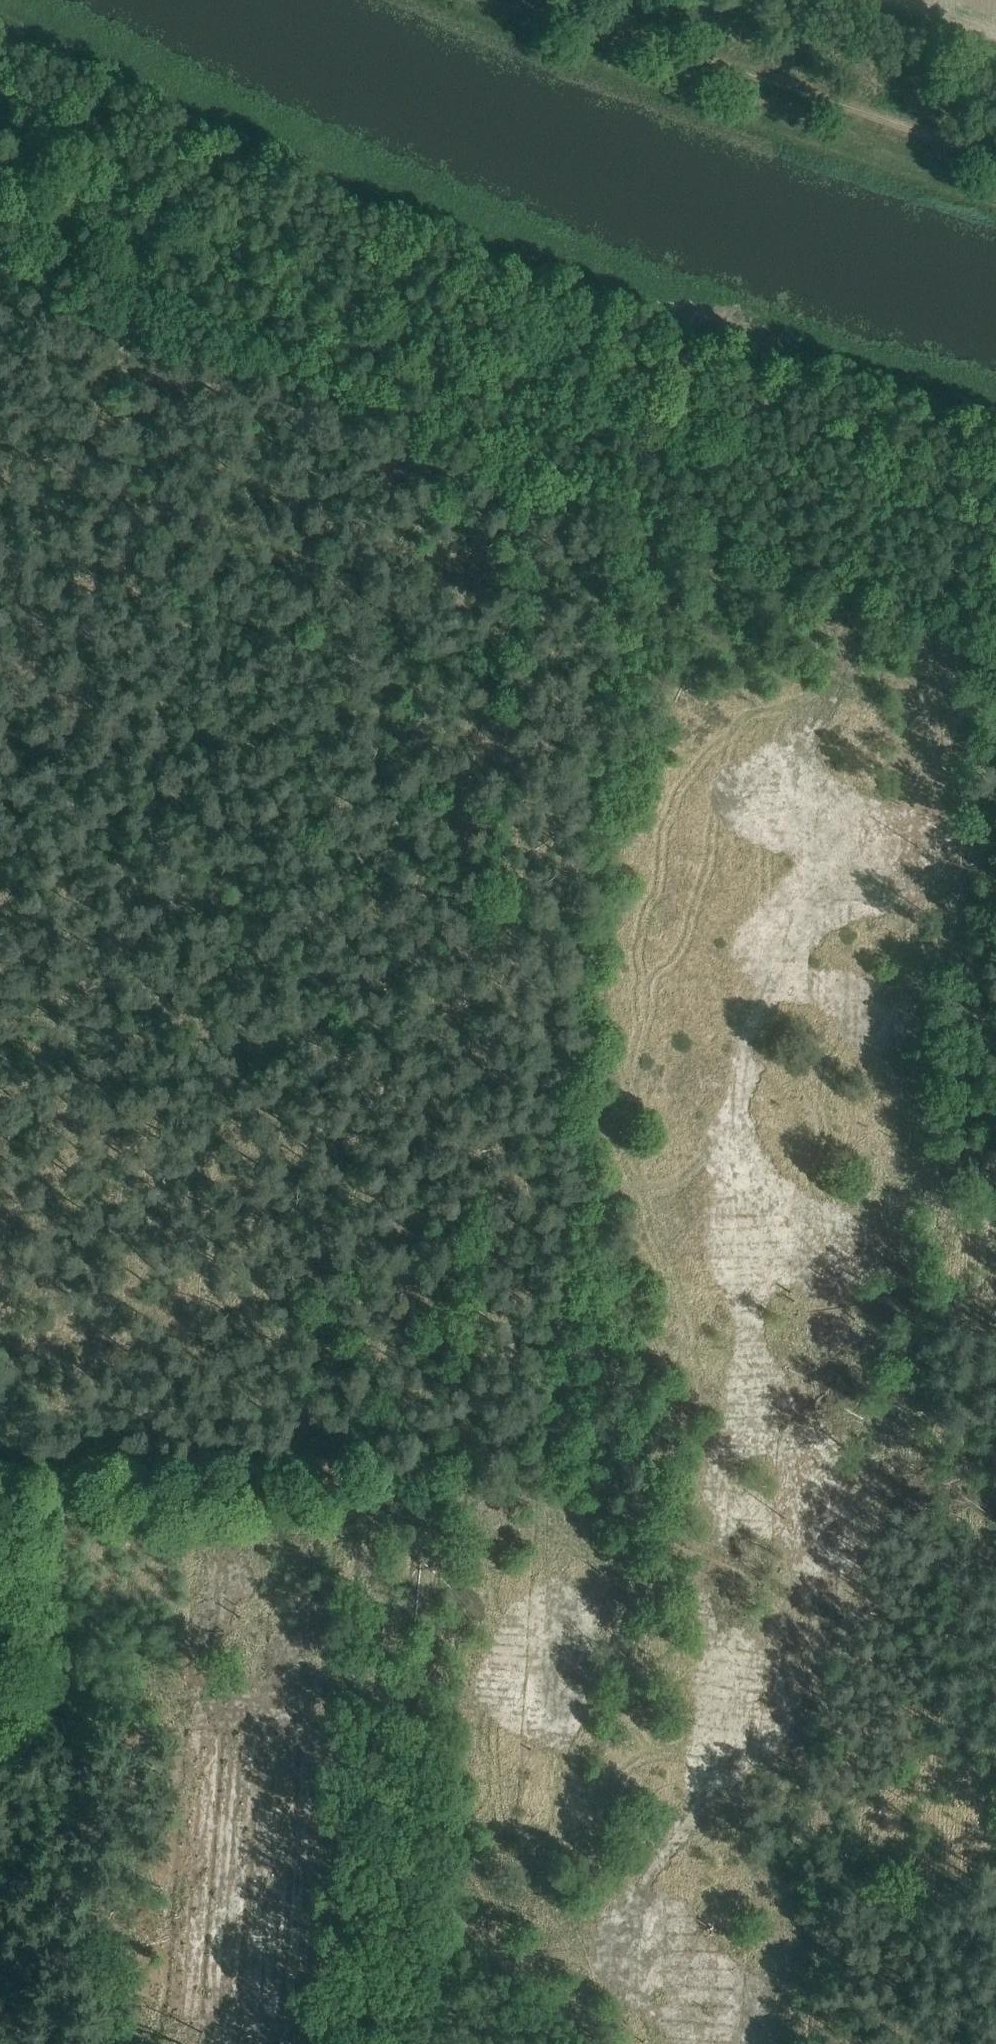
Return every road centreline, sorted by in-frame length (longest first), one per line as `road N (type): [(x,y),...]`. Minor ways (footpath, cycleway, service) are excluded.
road 1 (track): [(0,221),(130,290),(509,456),(886,582),(995,610)]
road 2 (track): [(602,0),(866,102),(995,143)]

